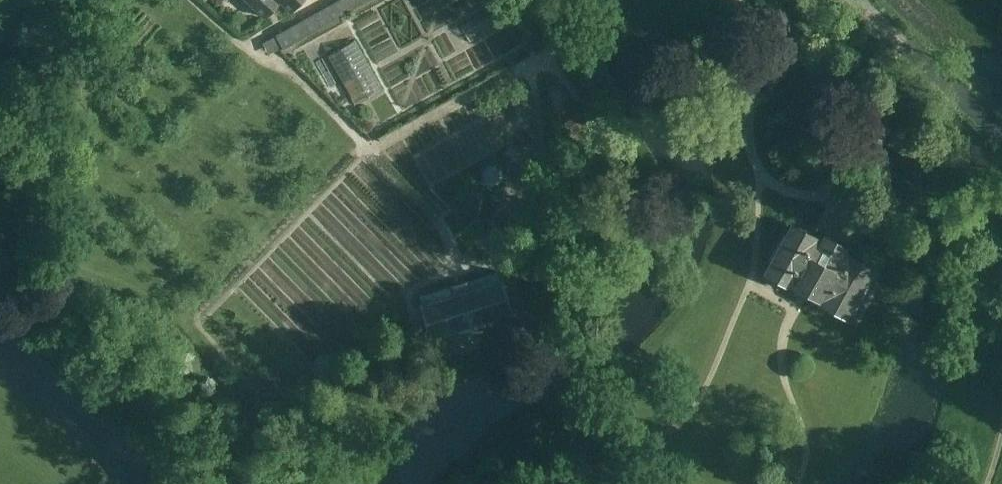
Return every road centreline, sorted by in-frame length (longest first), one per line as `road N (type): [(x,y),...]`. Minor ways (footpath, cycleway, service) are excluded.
road 1 (track): [(364,148),(444,233),(462,276),(410,292),(277,394),(260,393),(196,316)]
road 2 (track): [(196,316),(364,148),(544,62)]
road 3 (track): [(462,276),(512,255),(536,191),(544,62)]

